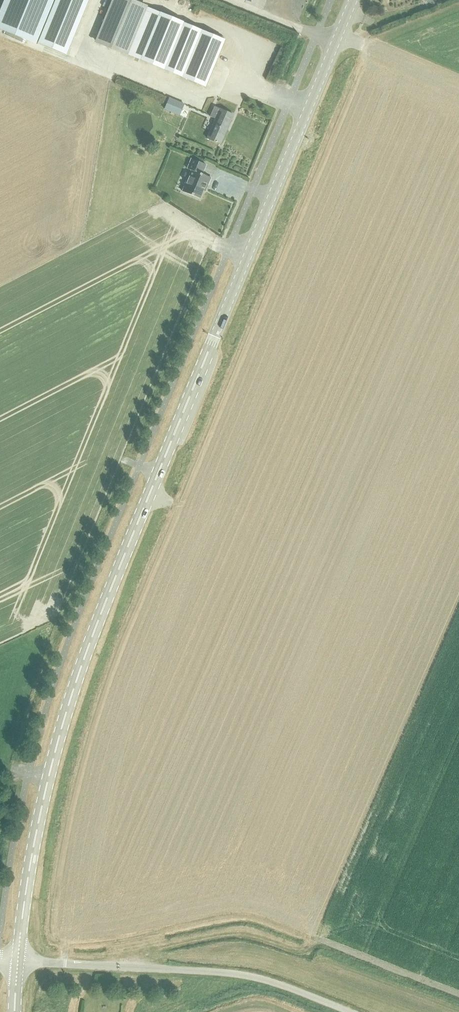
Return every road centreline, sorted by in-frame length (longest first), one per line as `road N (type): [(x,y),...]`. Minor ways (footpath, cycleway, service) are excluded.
road 1 (secondary): [(17,962),(58,735),(353,0)]
road 2 (unclassified): [(344,1011),(228,975),(17,962)]

